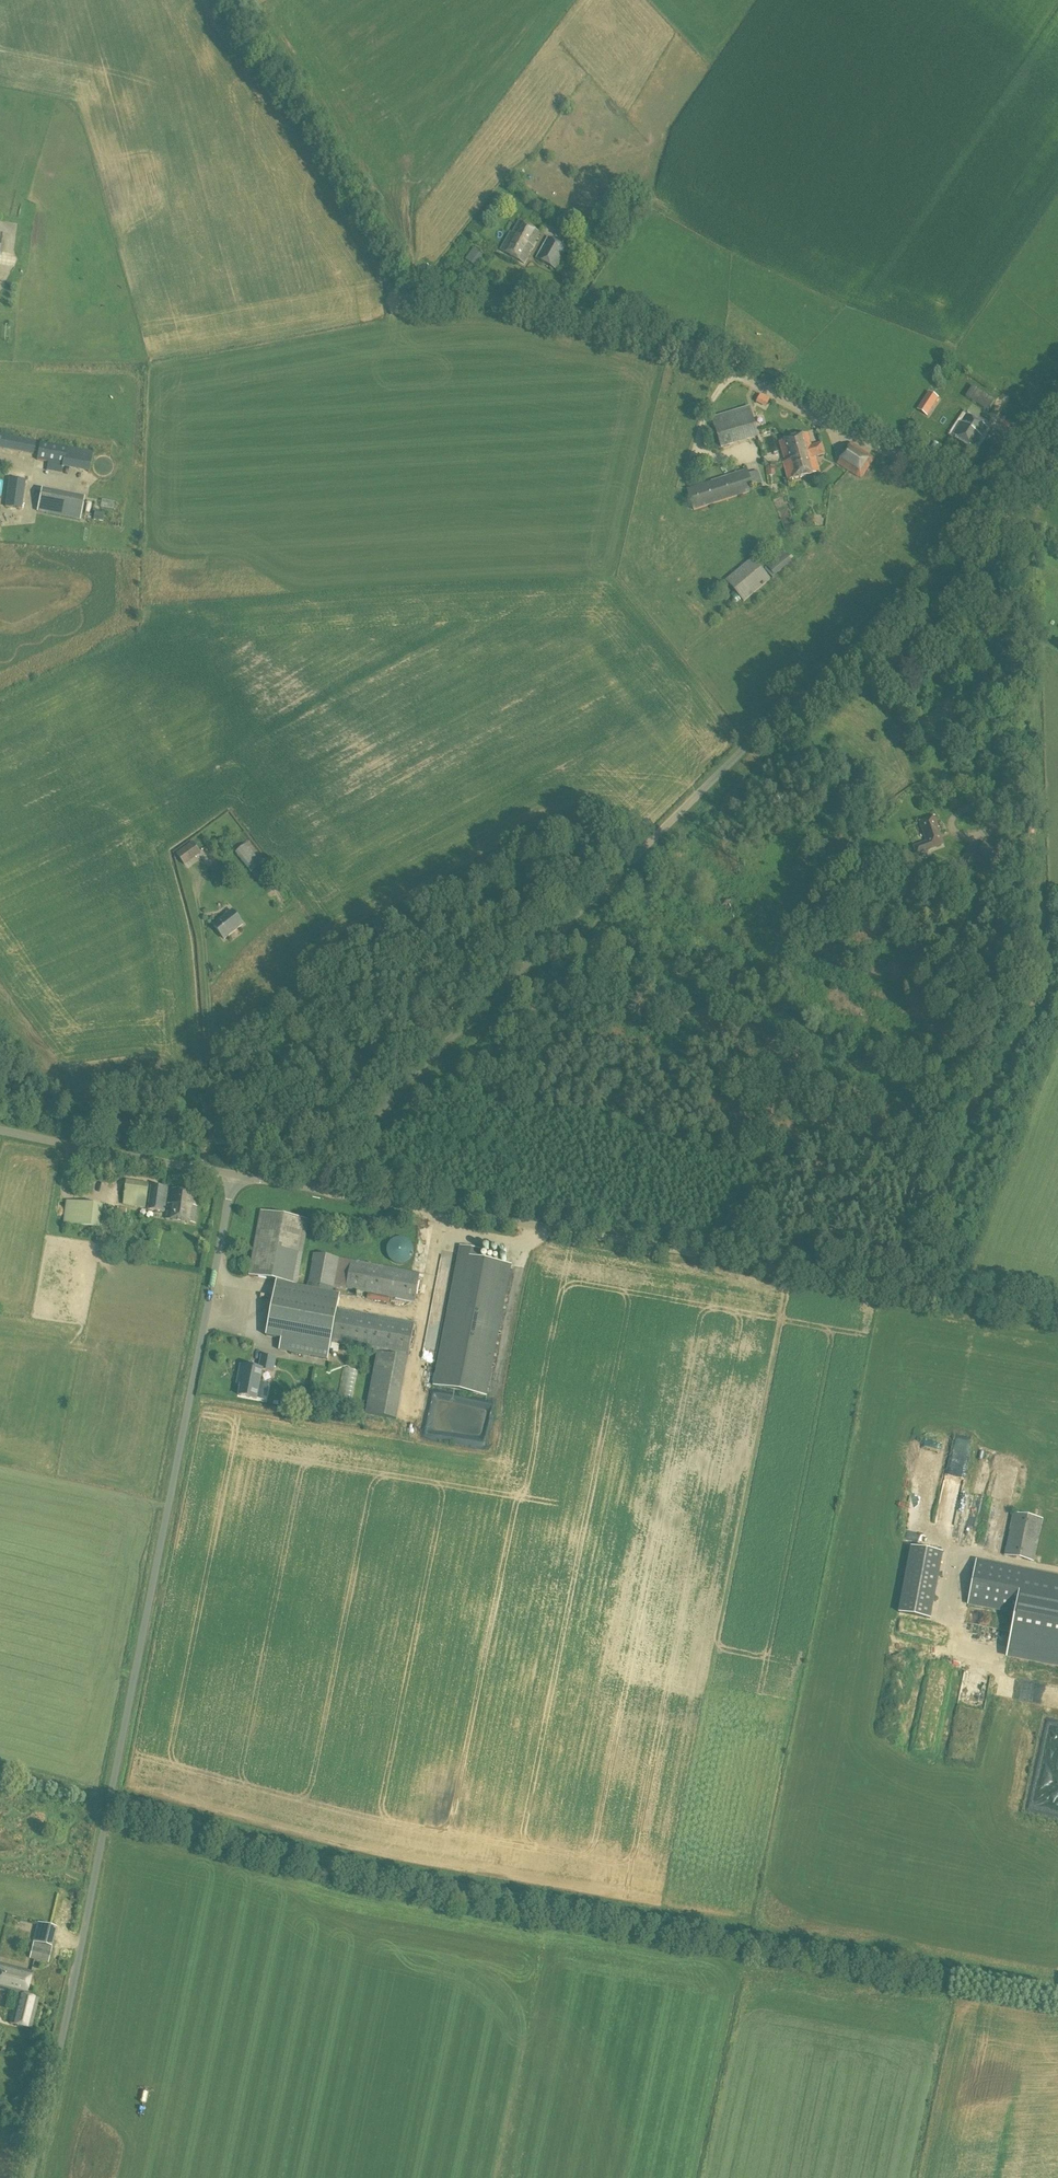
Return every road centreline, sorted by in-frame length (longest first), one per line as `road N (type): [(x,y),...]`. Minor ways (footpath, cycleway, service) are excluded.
road 1 (unclassified): [(30,2177),(235,1175)]
road 2 (unclassified): [(304,1185),(991,504)]
road 3 (unclassified): [(1057,1319),(304,1185)]
road 4 (track): [(941,1214),(951,1148),(1040,987),(1029,526)]
road 5 (unclassified): [(991,504),(736,372),(622,328),(482,300),(400,301)]
road 6 (unclassified): [(235,1175),(0,1129)]

